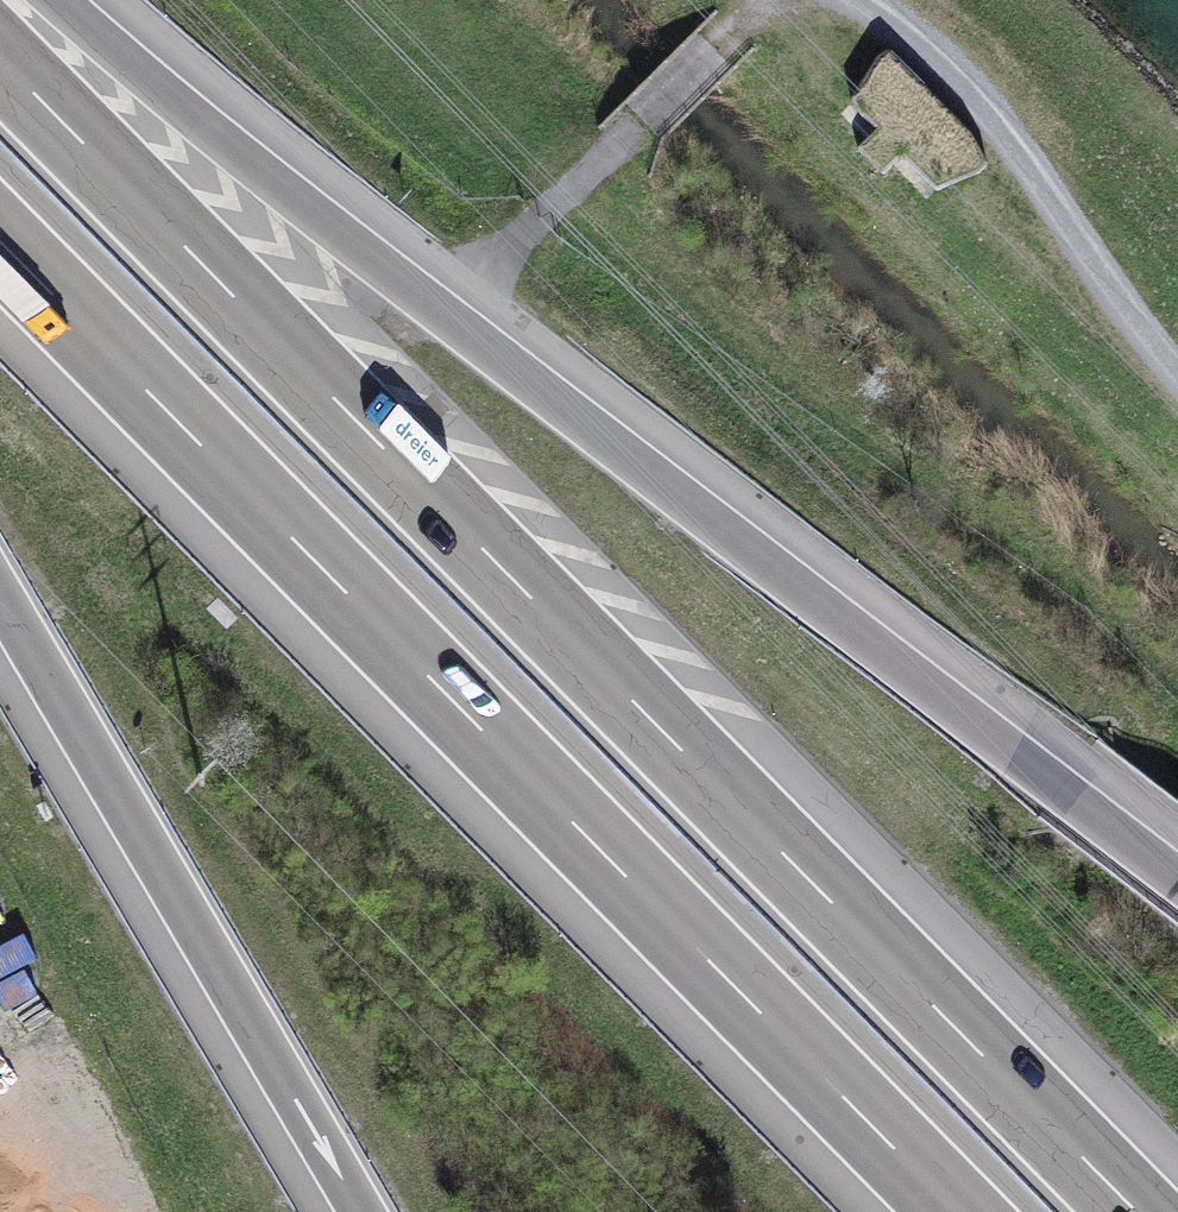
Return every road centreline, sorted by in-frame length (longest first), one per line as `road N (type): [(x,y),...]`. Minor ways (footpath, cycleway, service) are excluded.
road 1 (motorway): [(1134,1211),(0,64)]
road 2 (motorway): [(1177,869),(445,312),(54,0)]
road 3 (motorway): [(0,244),(955,1211)]
road 4 (motorway): [(0,600),(166,870),(359,1211)]
road 5 (track): [(1177,377),(1086,263),(1023,153),(941,56),(856,0)]

